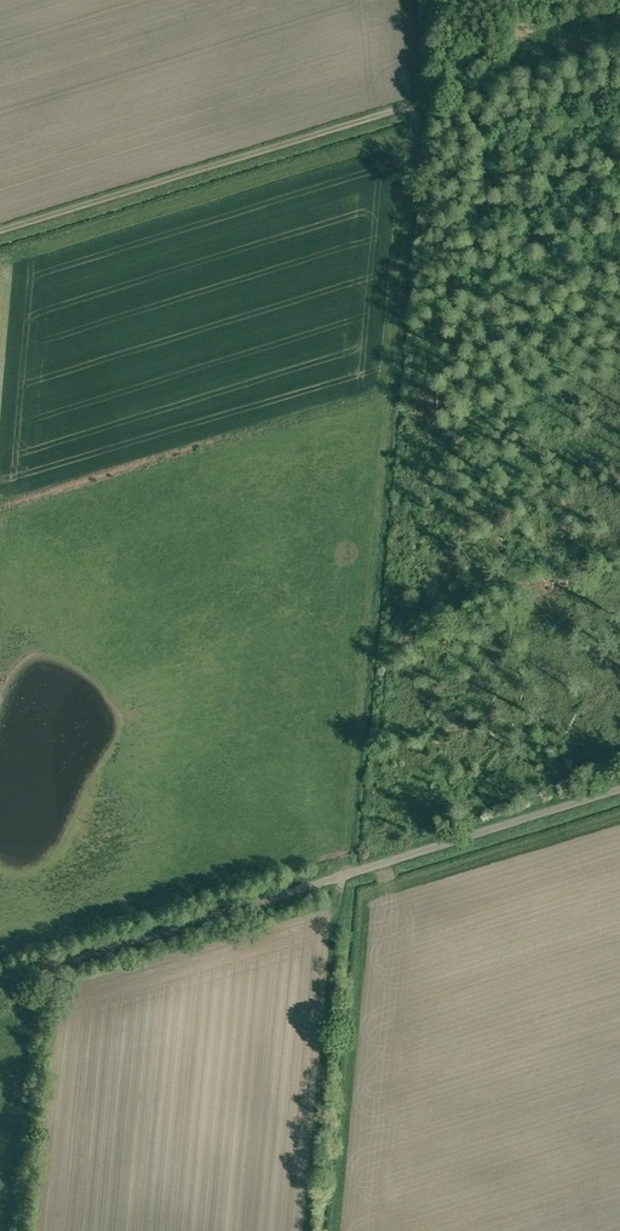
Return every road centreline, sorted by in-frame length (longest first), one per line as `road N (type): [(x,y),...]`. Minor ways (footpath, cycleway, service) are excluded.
road 1 (unclassified): [(0,981),(619,788)]
road 2 (track): [(420,107),(0,234)]

